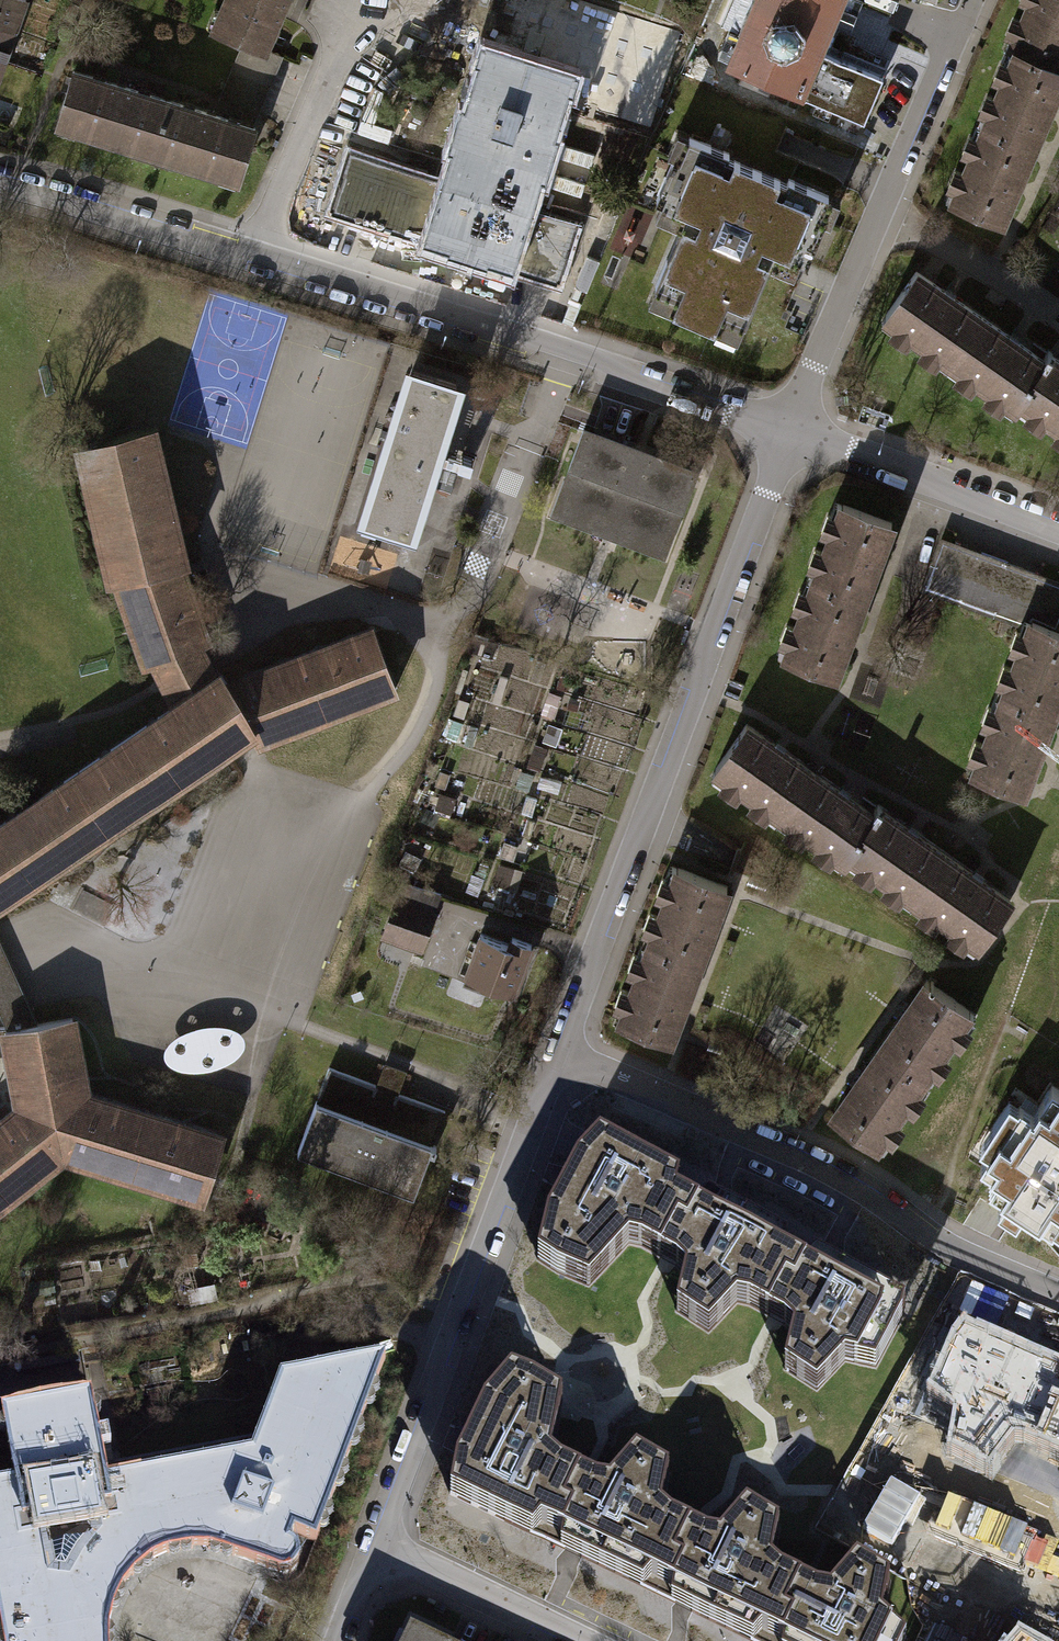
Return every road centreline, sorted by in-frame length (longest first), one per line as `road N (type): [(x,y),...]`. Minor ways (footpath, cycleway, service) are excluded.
road 1 (residential): [(0,188),(257,254),(613,366),(644,386),(786,432)]
road 2 (residential): [(561,1055),(786,432)]
road 3 (residential): [(561,1055),(834,1169),(928,1236),(1058,1296)]
road 4 (residential): [(377,1547),(431,1407),(443,1348),(561,1055)]
road 5 (residential): [(786,432),(950,32)]
road 6 (residential): [(786,432),(1058,532)]
road 7 (residential): [(572,1640),(377,1547)]

